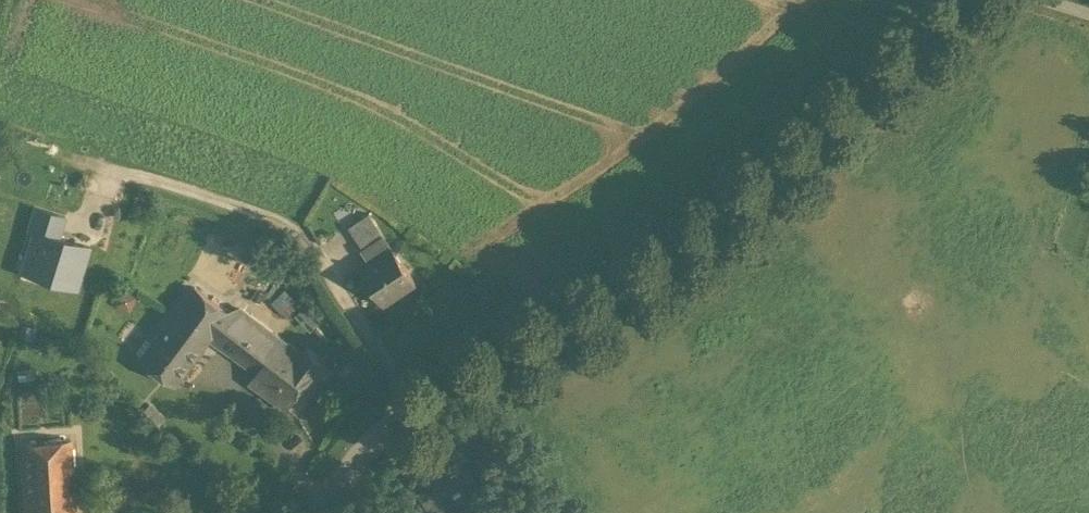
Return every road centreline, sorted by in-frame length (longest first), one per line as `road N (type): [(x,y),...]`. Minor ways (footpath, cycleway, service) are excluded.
road 1 (tertiary): [(972,0),(739,207),(572,324),(388,427),(325,512)]

